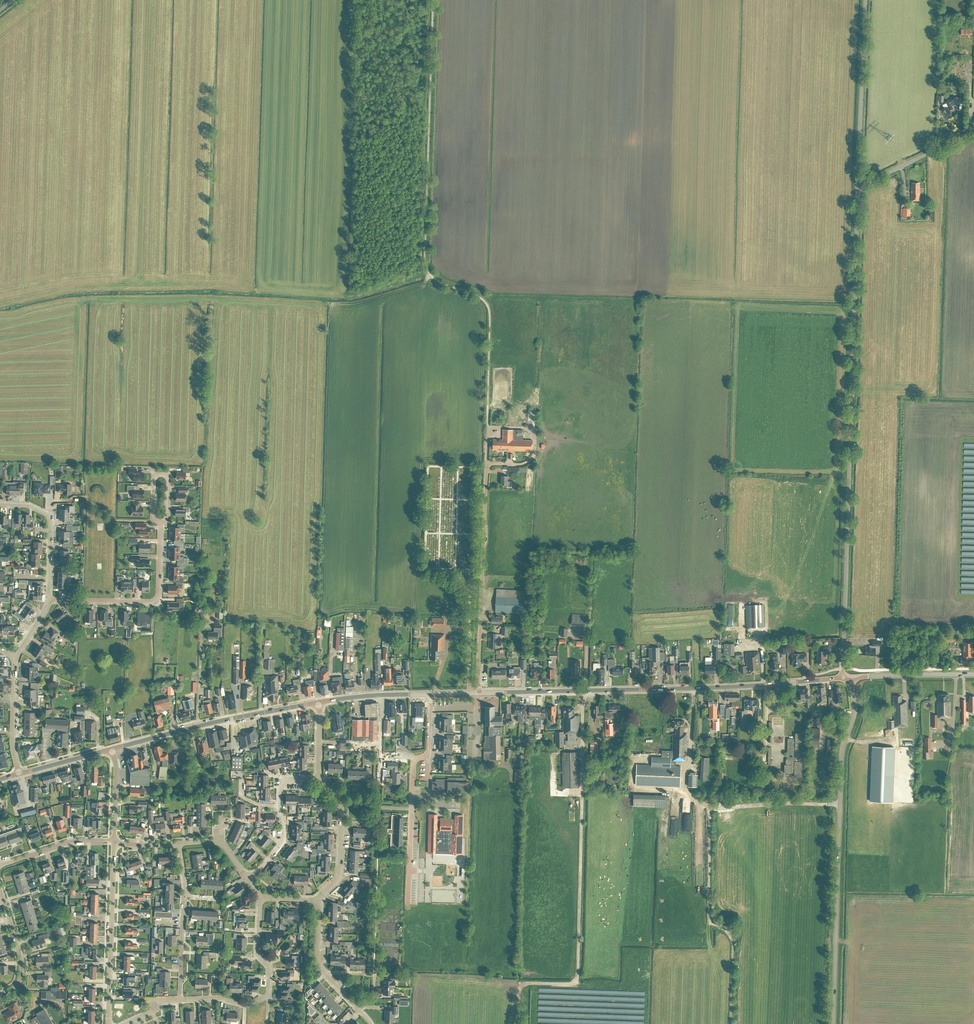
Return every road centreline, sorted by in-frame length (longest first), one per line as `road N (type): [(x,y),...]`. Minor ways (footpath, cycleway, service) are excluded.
road 1 (unclassified): [(843,678),(859,186)]
road 2 (tertiary): [(477,692),(843,678)]
road 3 (unclassified): [(833,1023),(841,767),(854,715),(852,678)]
road 4 (residential): [(477,692),(488,427)]
road 5 (unclassified): [(859,186),(865,0)]
road 6 (residential): [(108,1023),(115,841)]
road 7 (residential): [(410,859),(414,764),(429,753),(431,693)]
road 8 (residential): [(86,600),(159,602),(161,525)]
road 9 (residential): [(249,880),(282,843),(282,781),(318,778)]
road 10 (residential): [(318,900),(340,878),(341,805),(318,778)]
road 11 (unclassified): [(859,186),(973,132)]
road 12 (tertiary): [(196,727),(318,702)]
road 13 (residential): [(0,996),(18,984),(22,966),(0,887)]
road 14 (tertiary): [(852,678),(973,675)]

